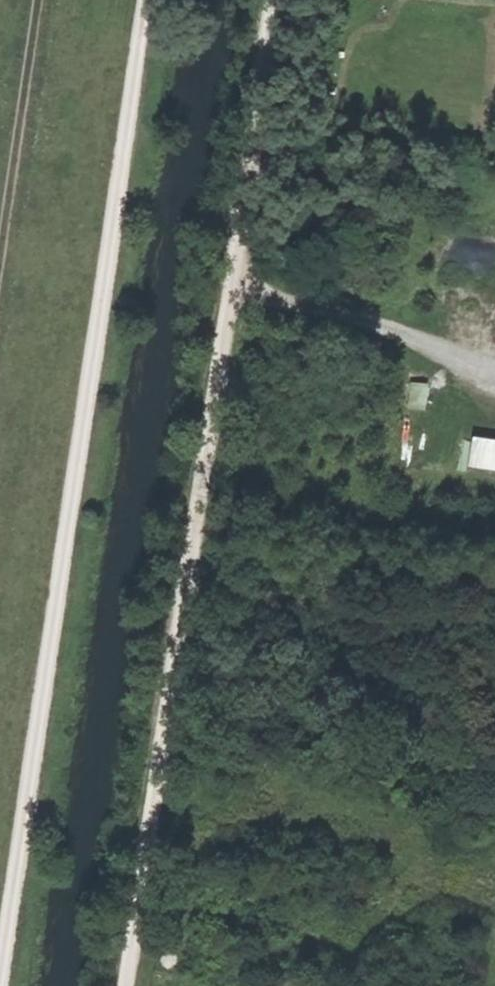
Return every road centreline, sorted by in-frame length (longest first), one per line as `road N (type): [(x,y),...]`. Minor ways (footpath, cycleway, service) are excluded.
road 1 (track): [(124,985),(273,0)]
road 2 (track): [(0,965),(146,0)]
road 3 (track): [(0,235),(35,0)]

